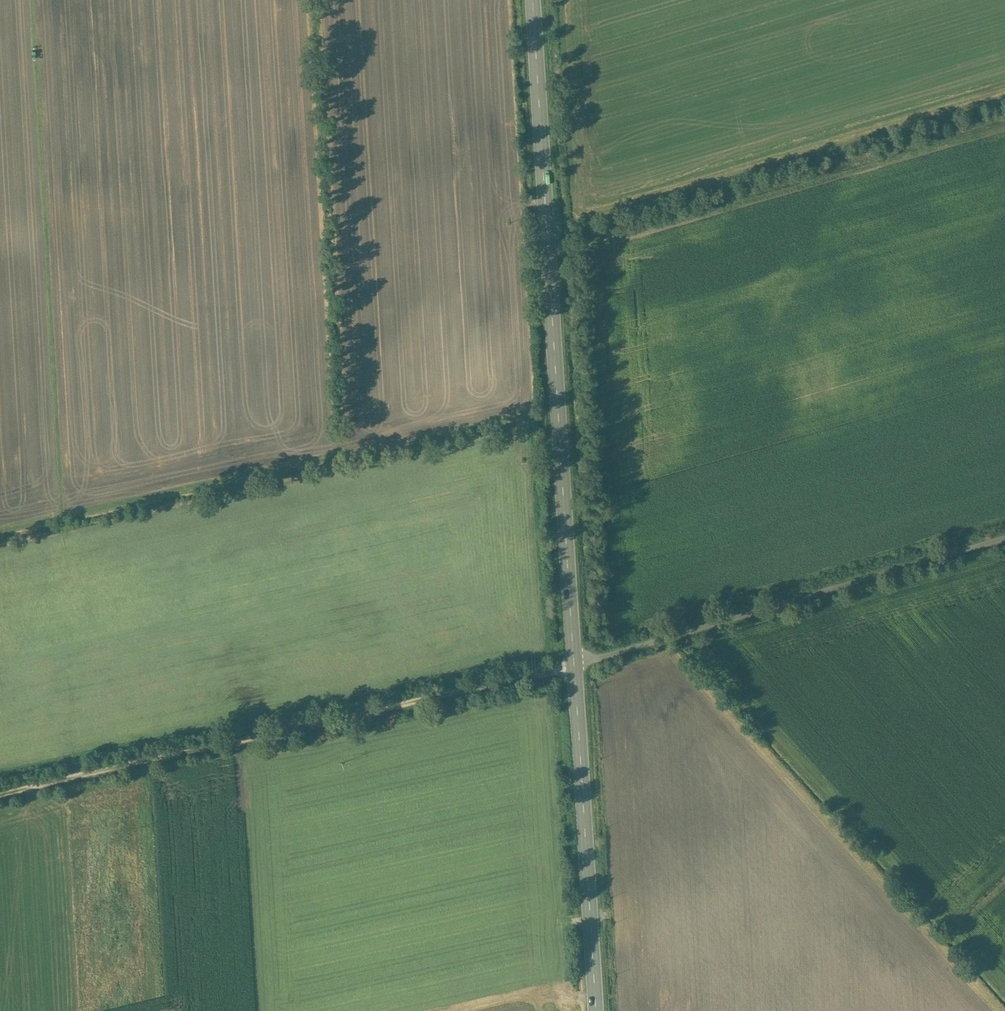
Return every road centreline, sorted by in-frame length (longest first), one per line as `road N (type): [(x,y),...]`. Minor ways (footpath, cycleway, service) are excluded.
road 1 (secondary): [(573,666),(532,0)]
road 2 (track): [(573,666),(0,795)]
road 3 (unclassified): [(1004,538),(573,666)]
road 4 (secondary): [(594,1010),(573,666)]

